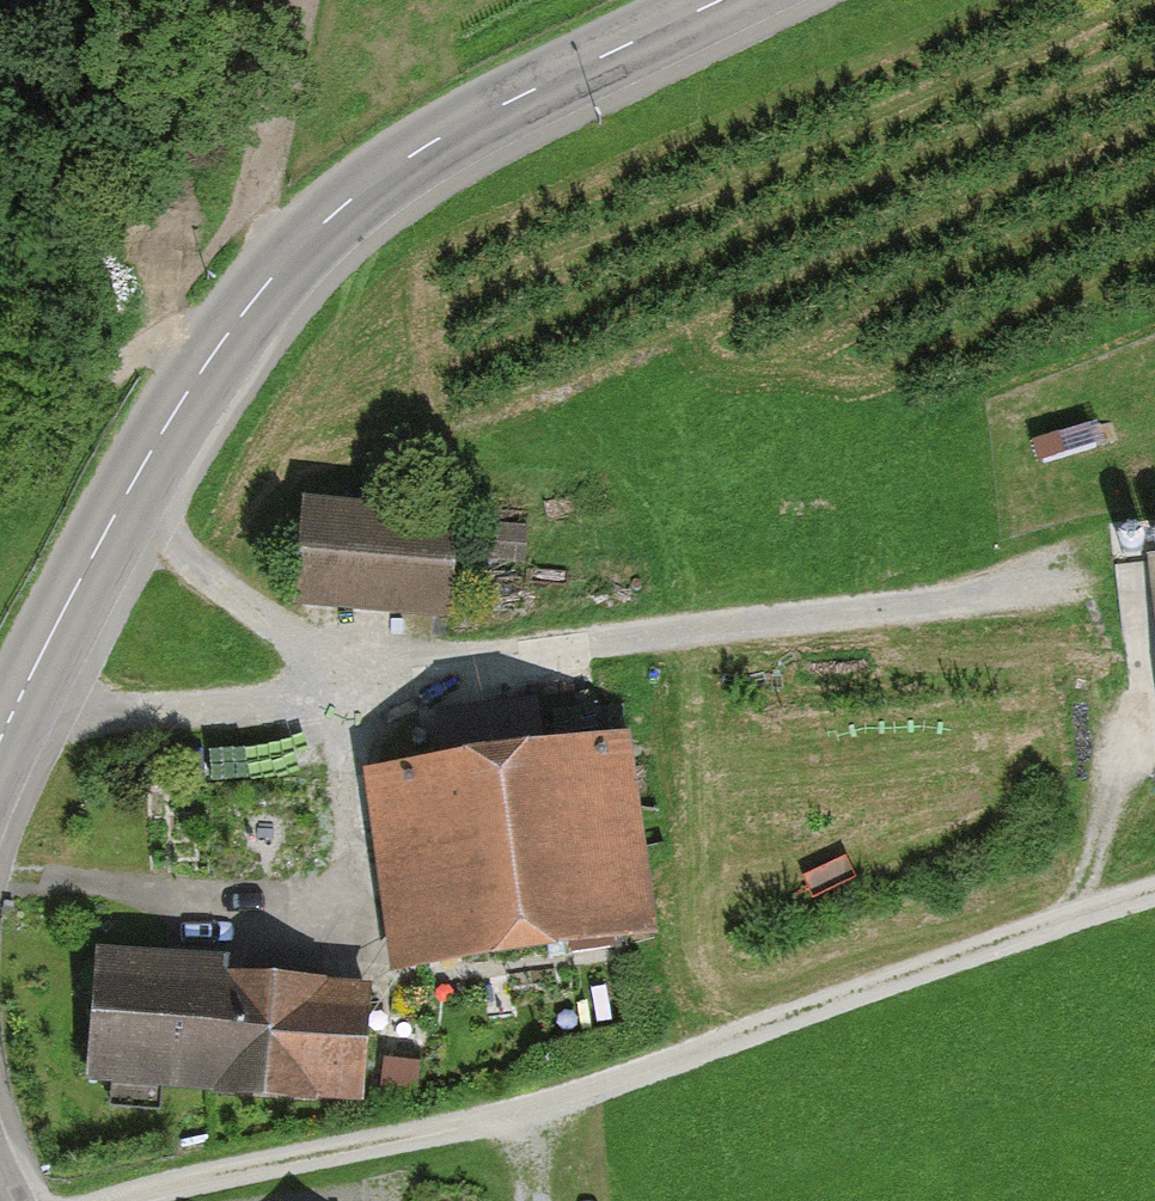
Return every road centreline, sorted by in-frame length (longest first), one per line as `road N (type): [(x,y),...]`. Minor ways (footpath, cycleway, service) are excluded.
road 1 (track): [(117,1200),(492,1115),(1154,888)]
road 2 (tertiary): [(0,740),(152,450),(251,302),(337,211),(422,148),(720,0)]
road 3 (track): [(1061,581),(354,684),(100,711),(29,681)]
road 4 (track): [(354,684),(240,604),(166,528),(121,503)]

